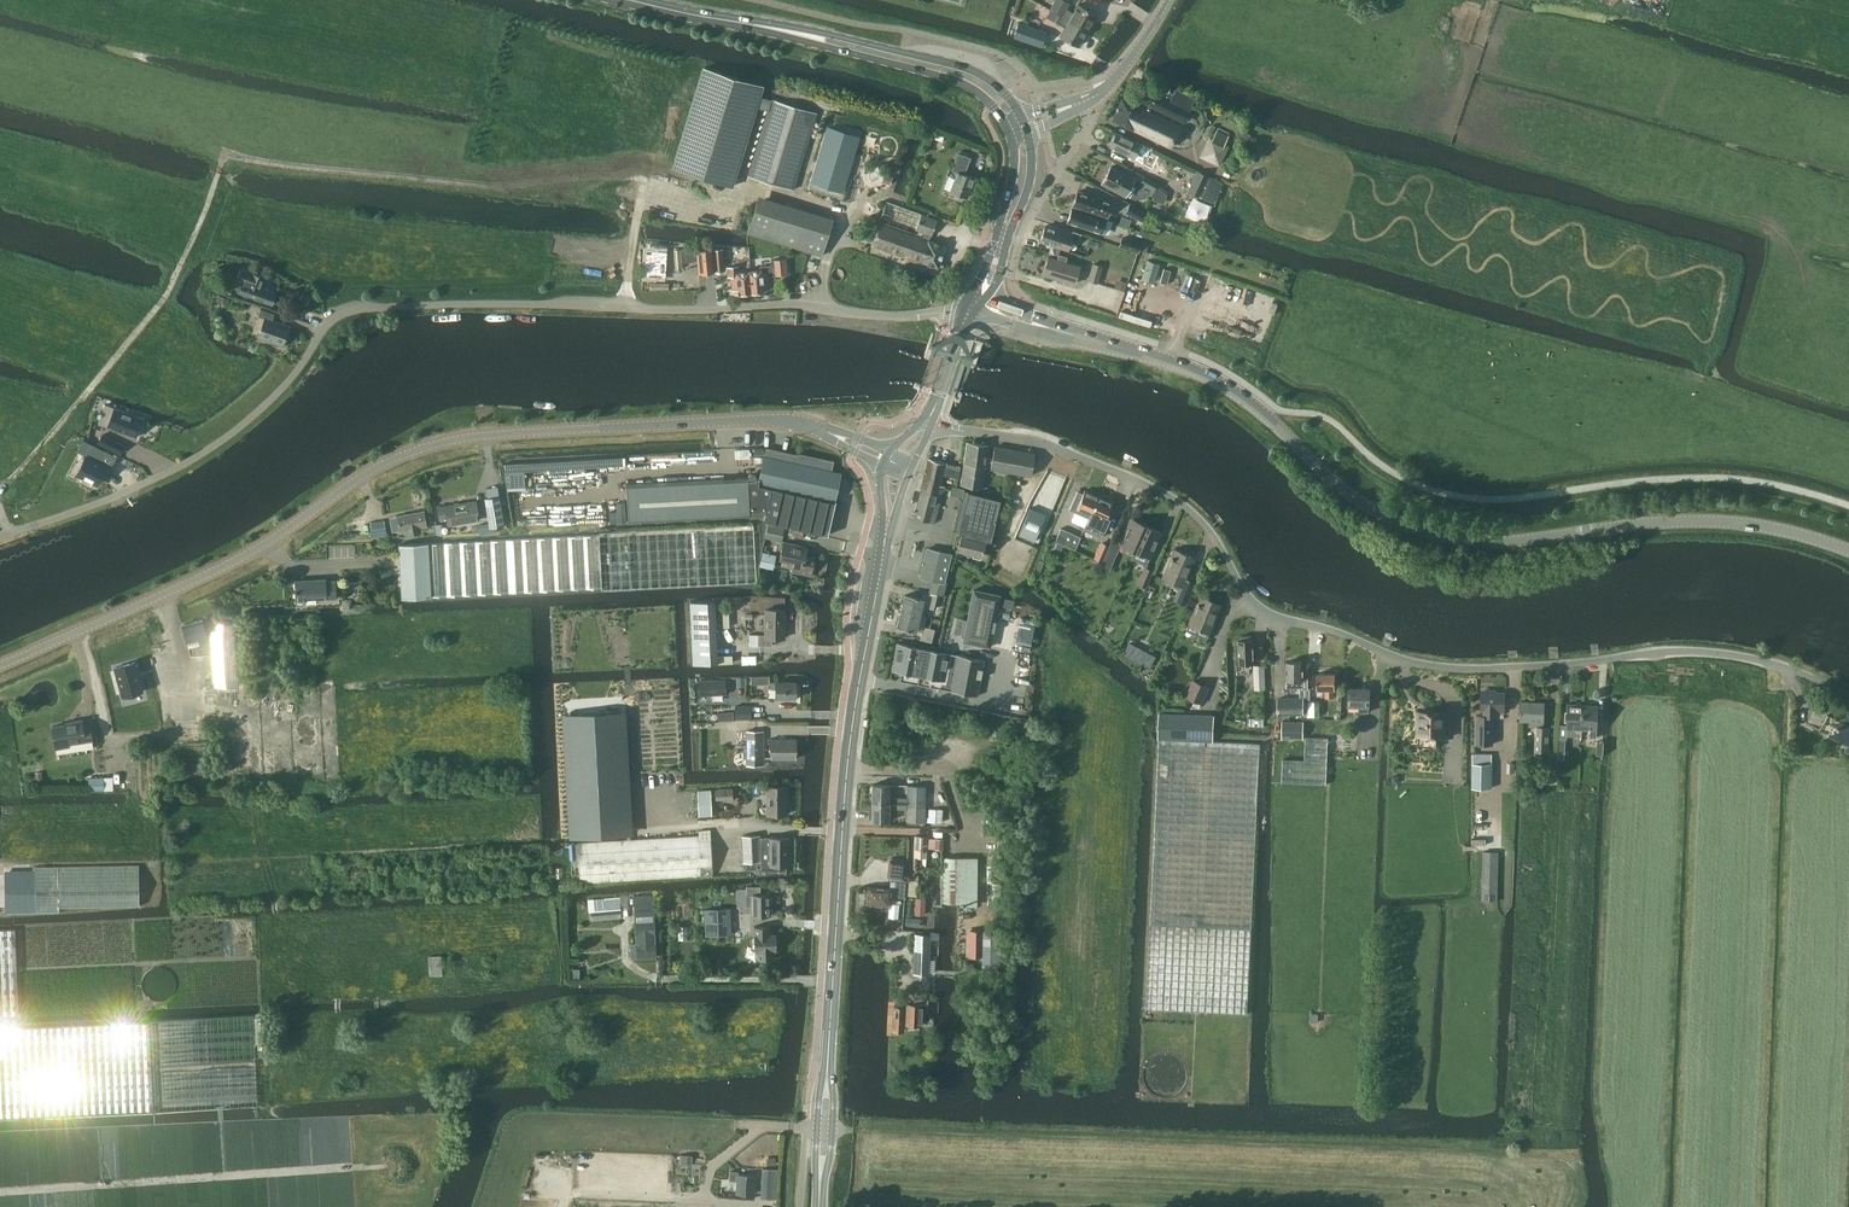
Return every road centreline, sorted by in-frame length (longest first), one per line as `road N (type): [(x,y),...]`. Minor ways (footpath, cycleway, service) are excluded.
road 1 (unclassified): [(0,537),(170,471),(227,438),(280,391),(324,324),(342,311),(765,303),(908,316),(970,309)]
road 2 (unclassified): [(1848,696),(1758,660),(1697,651),(1530,669),(1412,663),(1267,612),(1205,521),(1136,479),(1038,443),(928,422)]
road 3 (tertiary): [(0,665),(225,566),(357,478),(425,448),(528,432),(758,420),(823,430)]
road 4 (tertiary): [(1848,551),(1723,523),(1523,539),(1429,532),(1350,492),(1217,381),(1051,329)]
road 5 (track): [(648,181),(500,186),(230,155),(169,291),(0,487)]
road 6 (primary): [(827,1083),(847,767),(885,539)]
road 7 (track): [(0,1192),(402,1167)]
road 8 (primary): [(1022,117),(1006,95),(968,70),(792,33)]
road 9 (primary): [(792,33),(960,83),(1009,134)]
road 10 (residential): [(1010,275),(1030,214),(1086,122),(1091,100)]
road 11 (primary): [(970,309),(1002,273),(1029,190),(1029,132)]
road 12 (primary): [(1009,134),(1015,172),(970,309)]
road 13 (primary): [(630,0),(792,33)]
road 14 (tertiary): [(1091,100),(1124,70),(1169,0)]
road 15 (primary): [(928,422),(970,309)]

